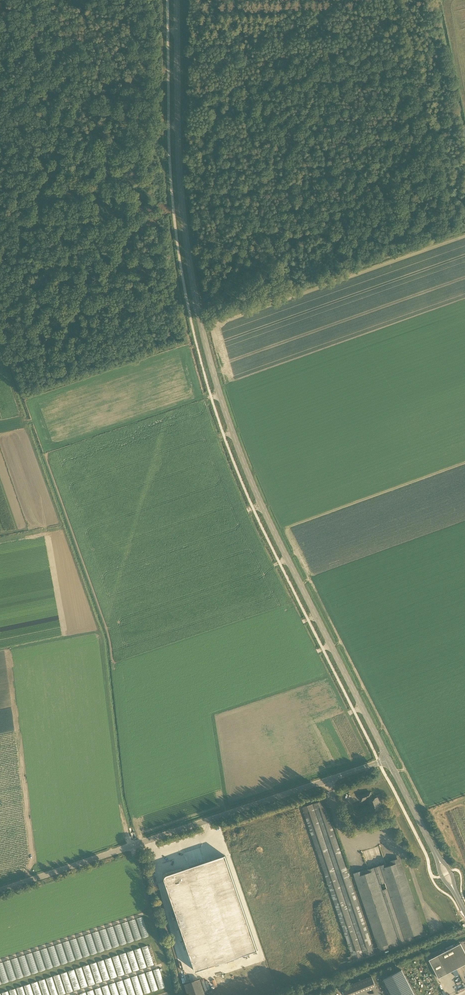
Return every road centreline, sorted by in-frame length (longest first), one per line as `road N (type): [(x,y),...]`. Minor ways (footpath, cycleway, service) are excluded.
road 1 (secondary): [(389,759),(267,521),(210,363),(183,199),(177,0)]
road 2 (tertiary): [(0,890),(389,759)]

